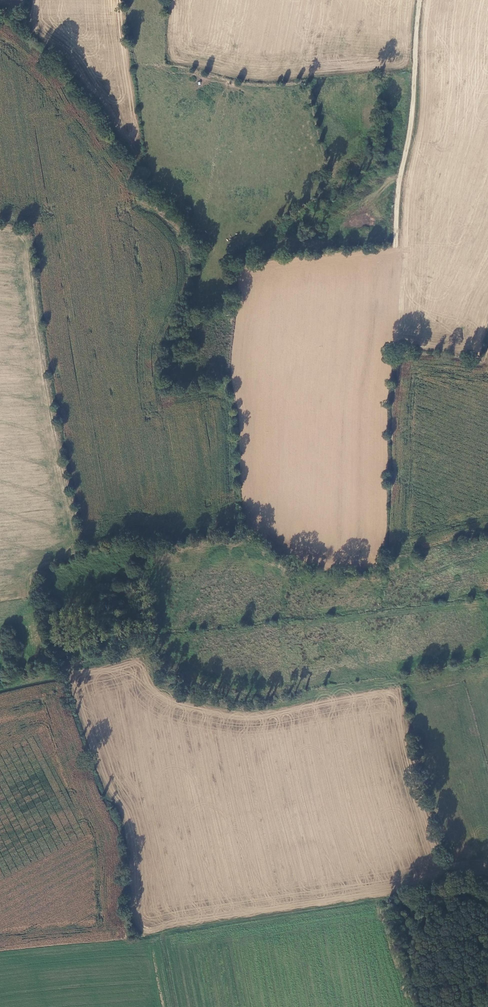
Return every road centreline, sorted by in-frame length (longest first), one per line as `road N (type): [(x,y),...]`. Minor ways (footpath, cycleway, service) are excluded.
road 1 (track): [(419,0),(395,255),(256,271),(245,283),(242,317)]
road 2 (track): [(179,1006),(160,928),(379,895)]

